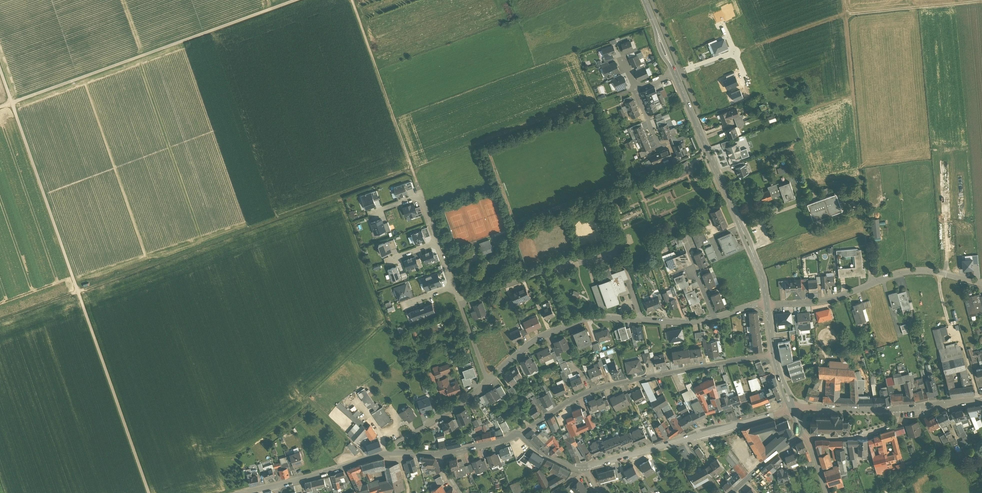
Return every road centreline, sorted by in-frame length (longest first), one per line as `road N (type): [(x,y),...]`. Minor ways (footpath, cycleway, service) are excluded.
road 1 (track): [(0,64),(149,492)]
road 2 (track): [(412,171),(0,323)]
road 3 (track): [(0,109),(308,0)]
road 4 (track): [(873,283),(845,14)]
road 5 (residential): [(519,434),(600,388),(774,355)]
road 6 (secondary): [(767,304),(676,75)]
road 7 (track): [(635,89),(412,171)]
road 8 (residential): [(767,304),(835,298),(915,272),(981,285)]
road 9 (tertiary): [(793,410),(586,467)]
road 10 (residential): [(566,327),(593,318),(692,322),(767,304)]
road 11 (track): [(354,0),(412,171)]
road 12 (residential): [(566,327),(543,275),(460,303)]
road 13 (tertiary): [(519,434),(444,454),(382,454)]
road 14 (track): [(981,2),(845,14)]
road 15 (residential): [(382,454),(488,382)]

